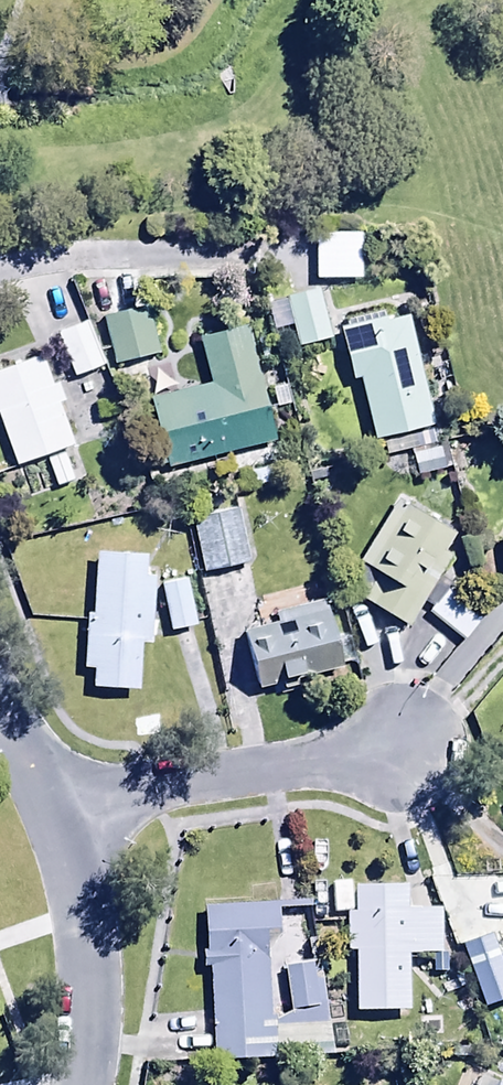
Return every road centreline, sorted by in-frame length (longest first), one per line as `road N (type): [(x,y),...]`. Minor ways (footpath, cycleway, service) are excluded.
road 1 (residential): [(429,742),(56,803)]
road 2 (residential): [(56,803),(90,961),(78,1084)]

